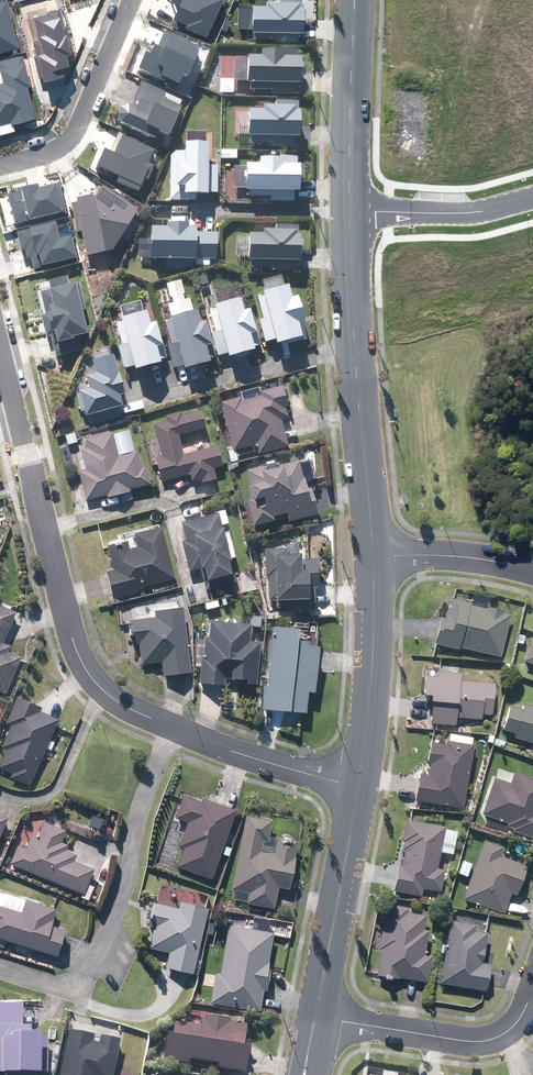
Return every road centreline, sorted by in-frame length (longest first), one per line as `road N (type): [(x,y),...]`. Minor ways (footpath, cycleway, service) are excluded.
road 1 (residential): [(0,339),(72,637),(96,684),(123,705),(199,739),(361,787)]
road 2 (secondary): [(348,212),(374,556)]
road 3 (unclassified): [(316,1015),(472,1043),(515,1027),(532,990)]
road 4 (secondary): [(361,787),(316,1015)]
road 5 (secondary): [(374,556),(375,668),(361,787)]
road 6 (residential): [(130,0),(71,138),(55,151),(0,164)]
road 7 (secondary): [(355,0),(348,212)]
road 8 (residential): [(348,212),(459,213),(532,197)]
road 9 (unclassified): [(532,574),(436,555),(374,556)]

